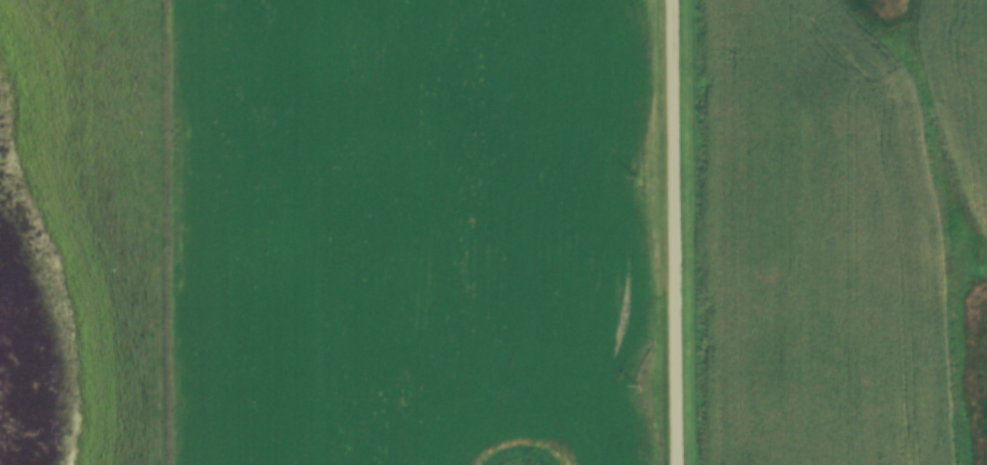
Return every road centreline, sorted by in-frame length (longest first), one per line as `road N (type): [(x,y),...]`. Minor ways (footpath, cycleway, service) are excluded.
road 1 (residential): [(680,464),(675,0)]

